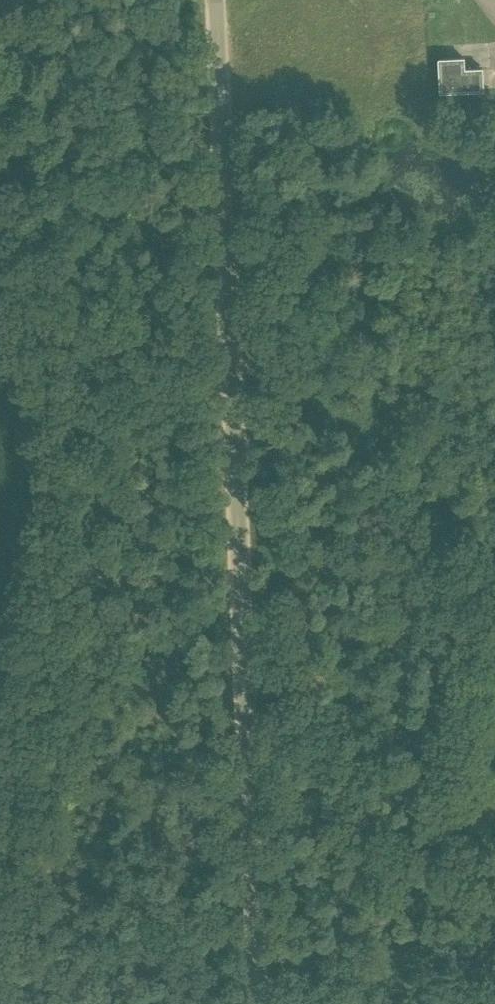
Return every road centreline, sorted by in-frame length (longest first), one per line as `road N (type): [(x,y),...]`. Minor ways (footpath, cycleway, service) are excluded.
road 1 (unclassified): [(260,1003),(219,0)]

